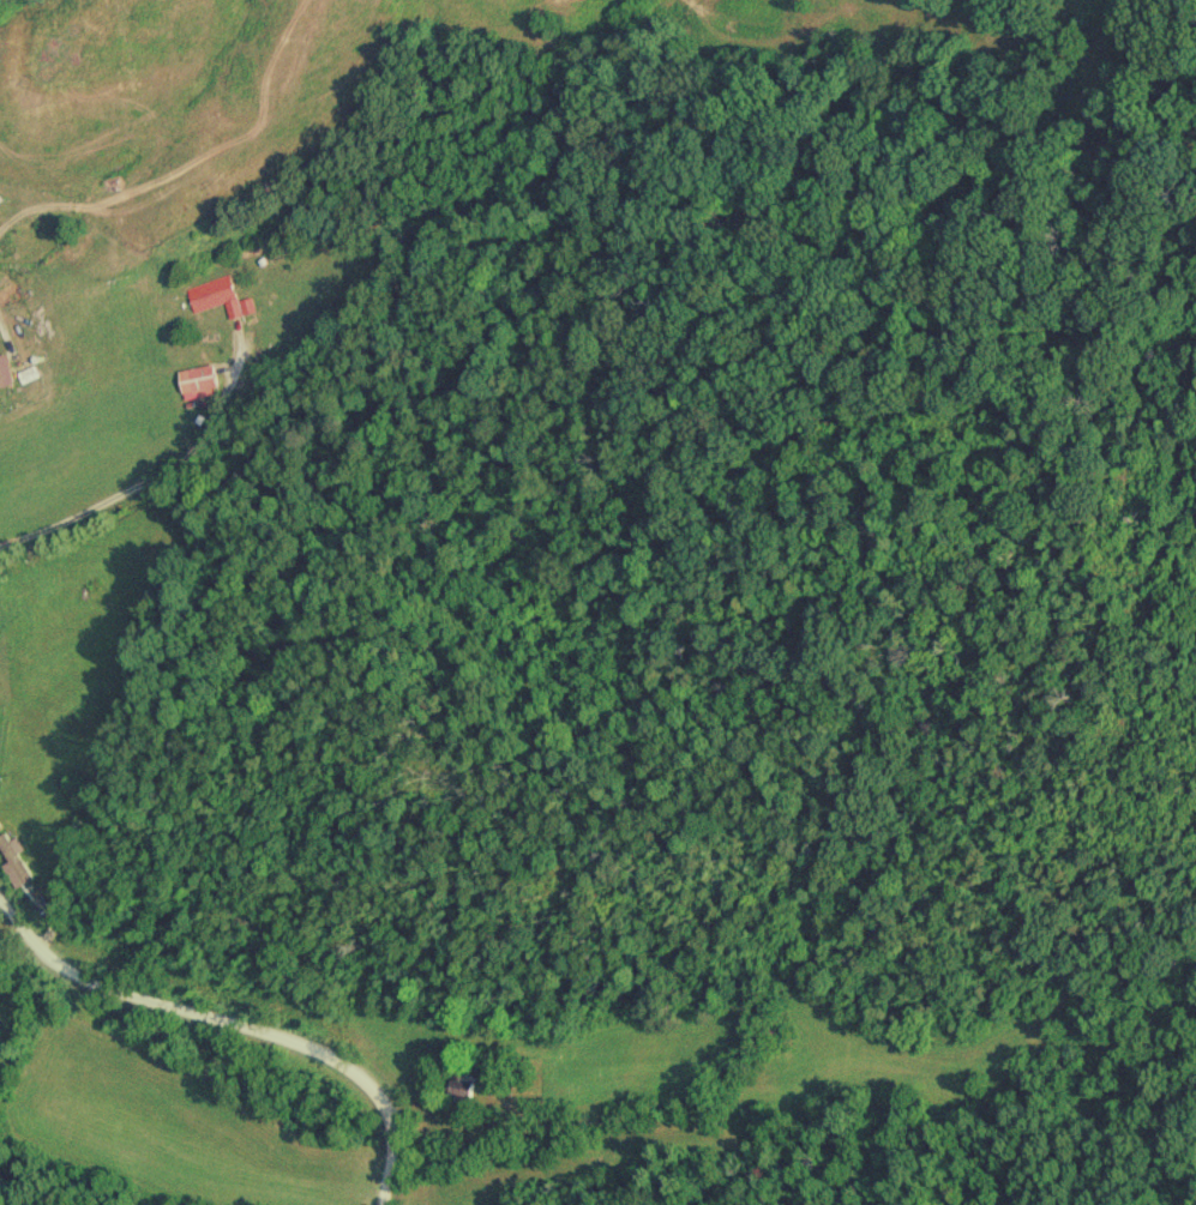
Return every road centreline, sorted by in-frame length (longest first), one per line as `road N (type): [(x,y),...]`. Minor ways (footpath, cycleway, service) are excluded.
road 1 (residential): [(401,1204),(392,1162),(339,1070),(156,1011),(0,916)]

